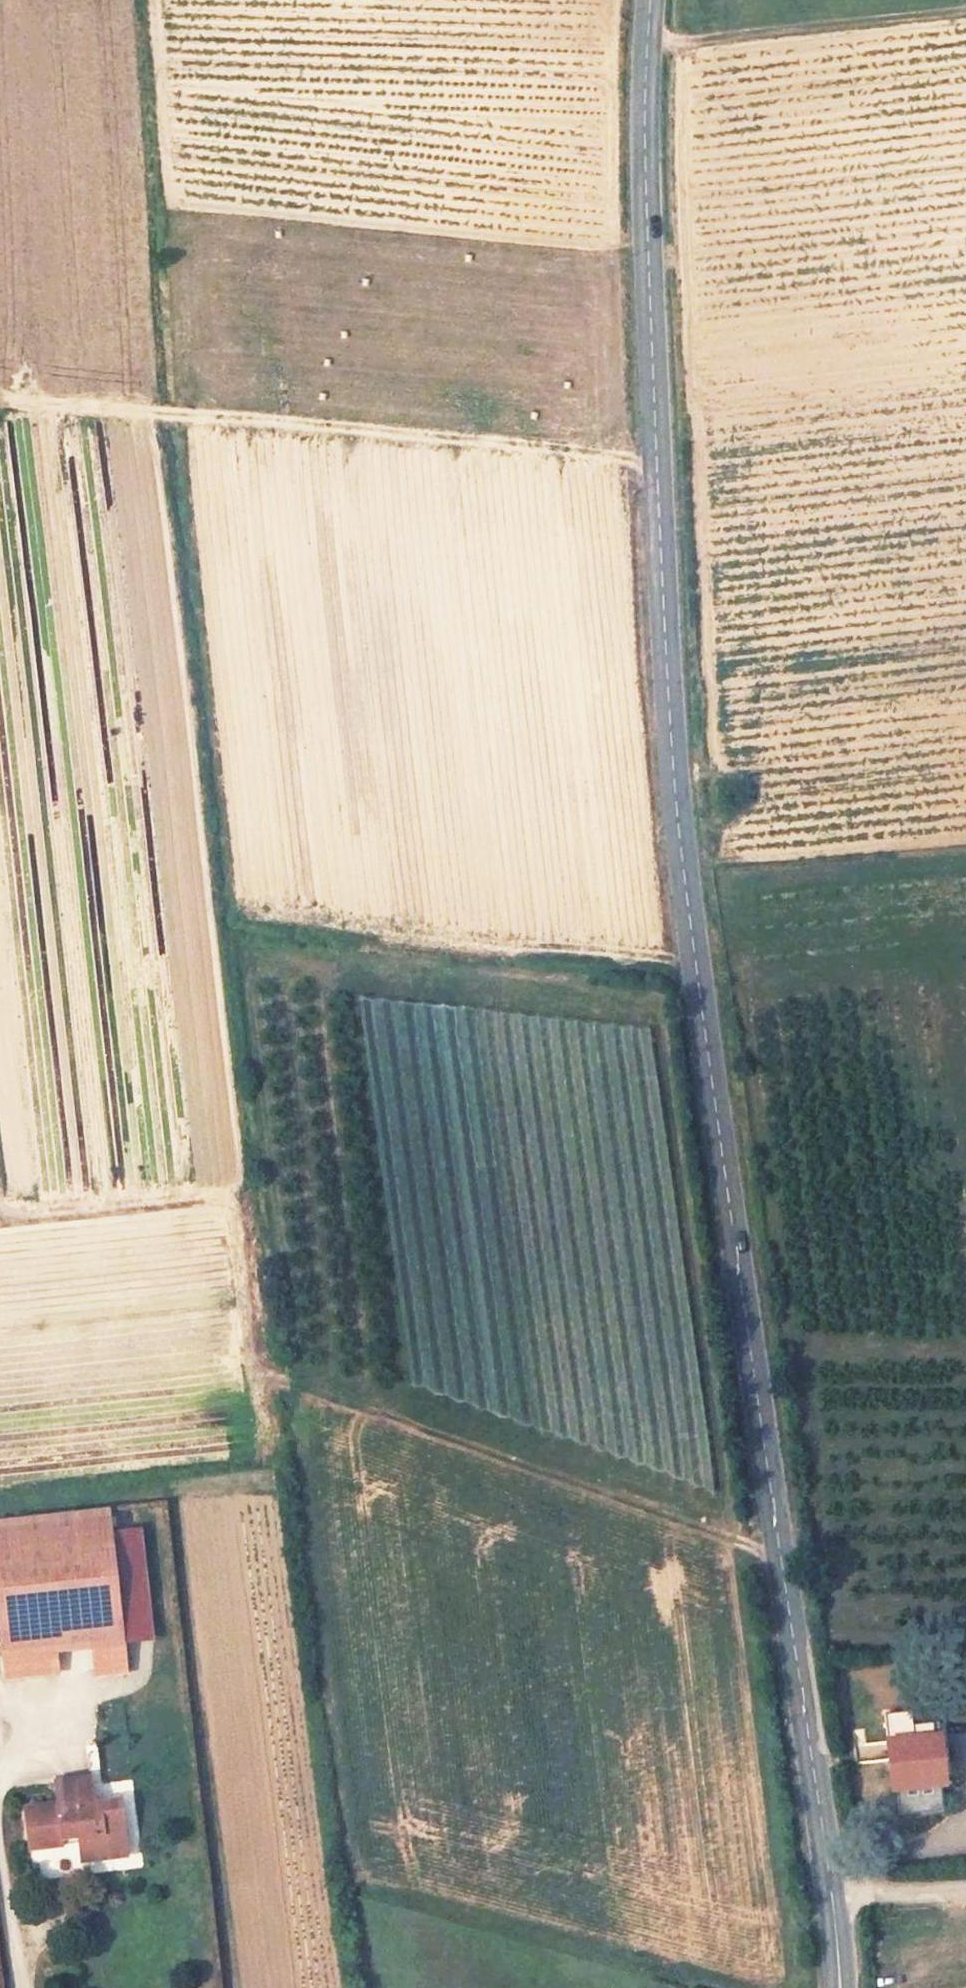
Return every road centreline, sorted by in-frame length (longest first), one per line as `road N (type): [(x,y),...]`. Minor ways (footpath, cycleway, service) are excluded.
road 1 (tertiary): [(840,1987),(678,837),(644,166),(648,0)]
road 2 (track): [(657,461),(0,398)]

